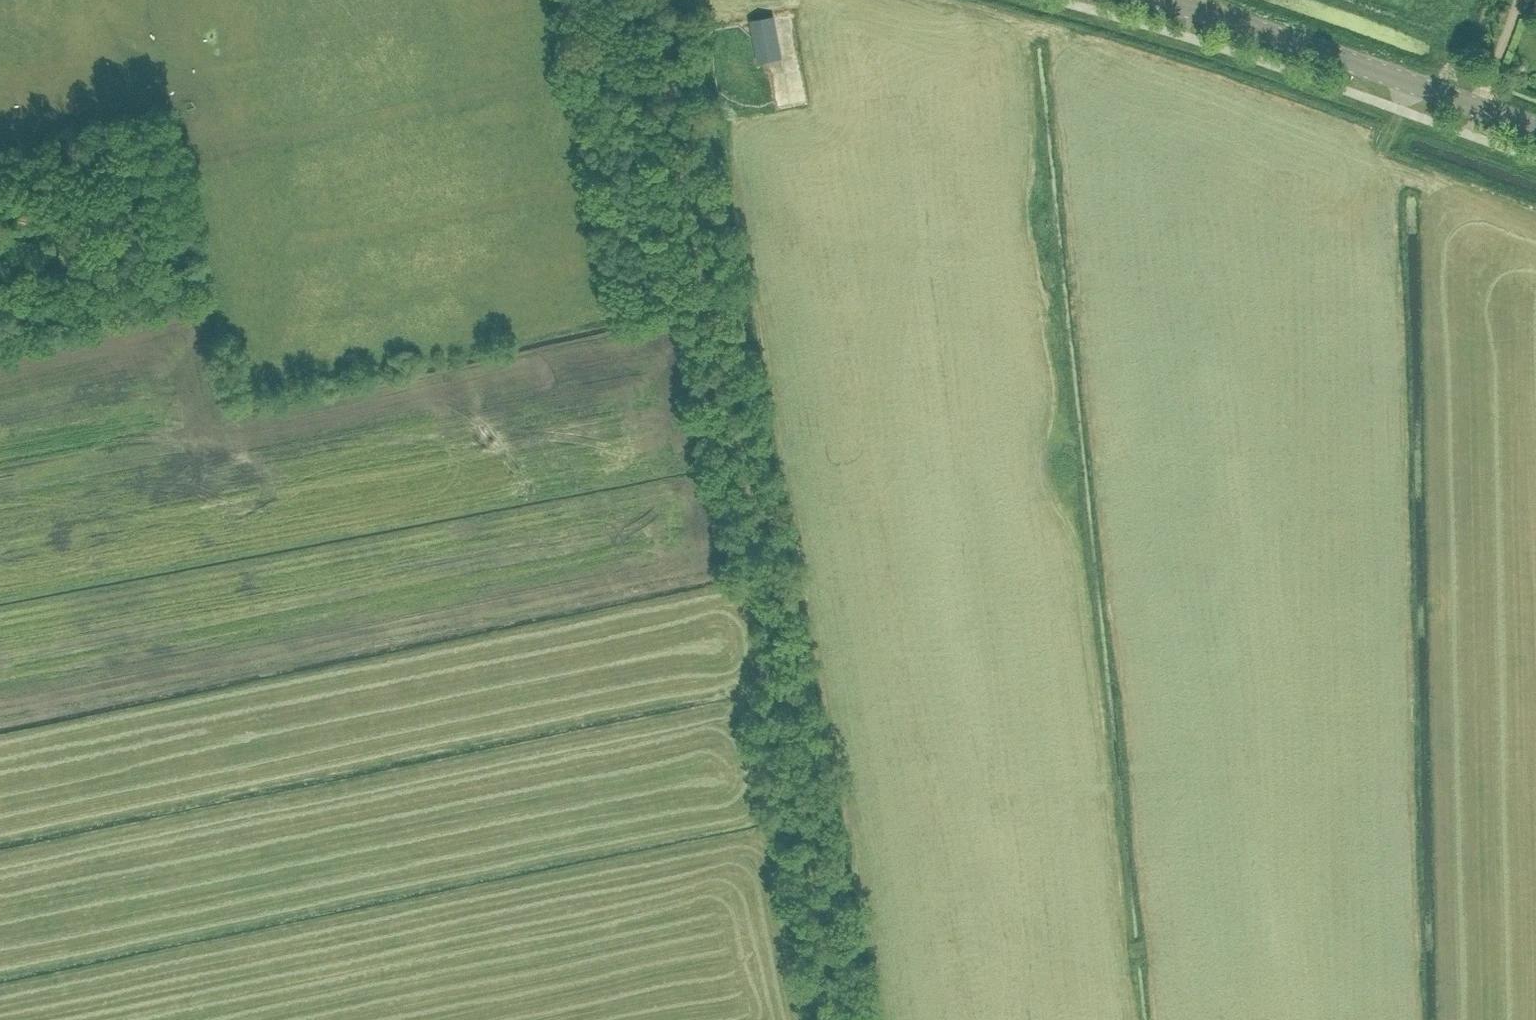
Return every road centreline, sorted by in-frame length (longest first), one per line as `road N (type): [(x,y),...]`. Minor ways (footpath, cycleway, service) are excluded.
road 1 (secondary): [(1535,130),(1150,0)]

